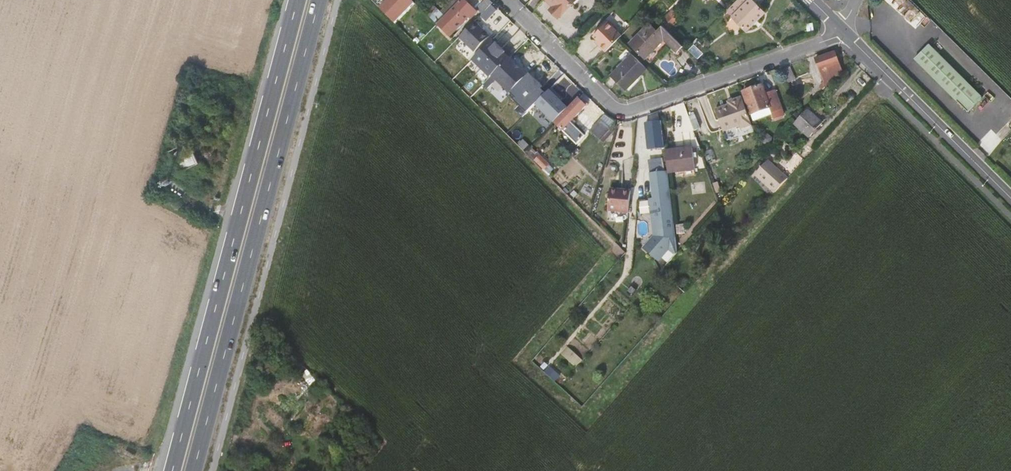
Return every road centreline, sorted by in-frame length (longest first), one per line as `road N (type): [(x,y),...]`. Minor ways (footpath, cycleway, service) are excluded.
road 1 (trunk): [(303,0),(176,470)]
road 2 (trunk): [(194,470),(320,0)]
road 3 (residential): [(842,30),(627,112),(610,105),(504,0)]
road 4 (unclassified): [(1010,198),(902,90)]

